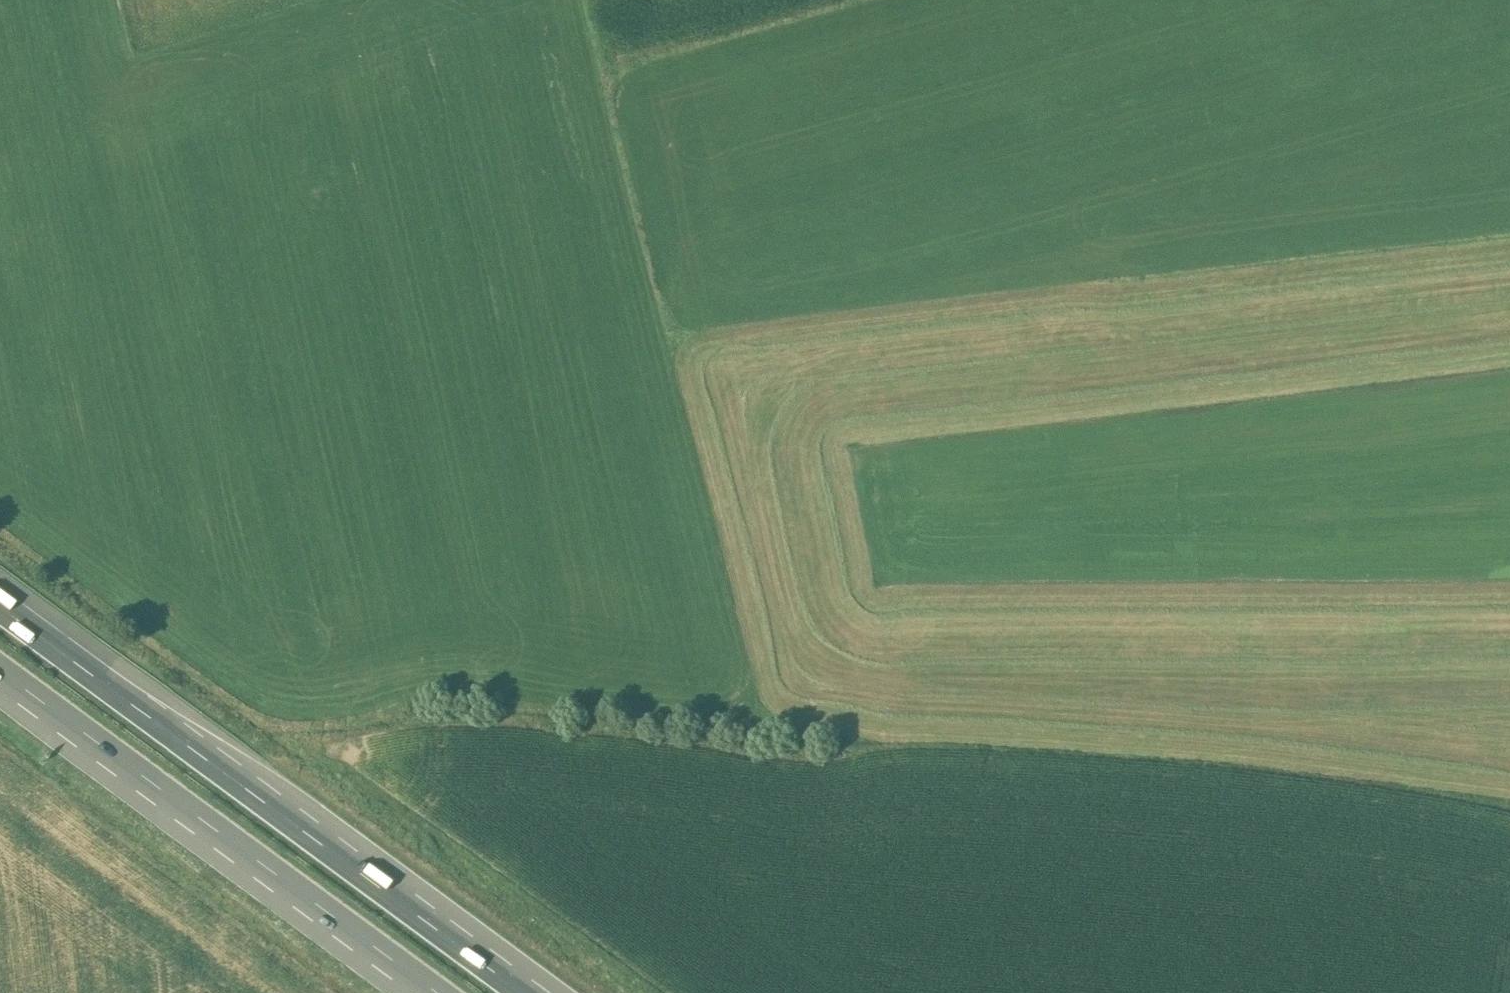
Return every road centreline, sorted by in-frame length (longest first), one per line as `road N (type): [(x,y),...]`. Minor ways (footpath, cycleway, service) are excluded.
road 1 (motorway): [(522,992),(0,608)]
road 2 (motorway): [(0,673),(435,992)]

